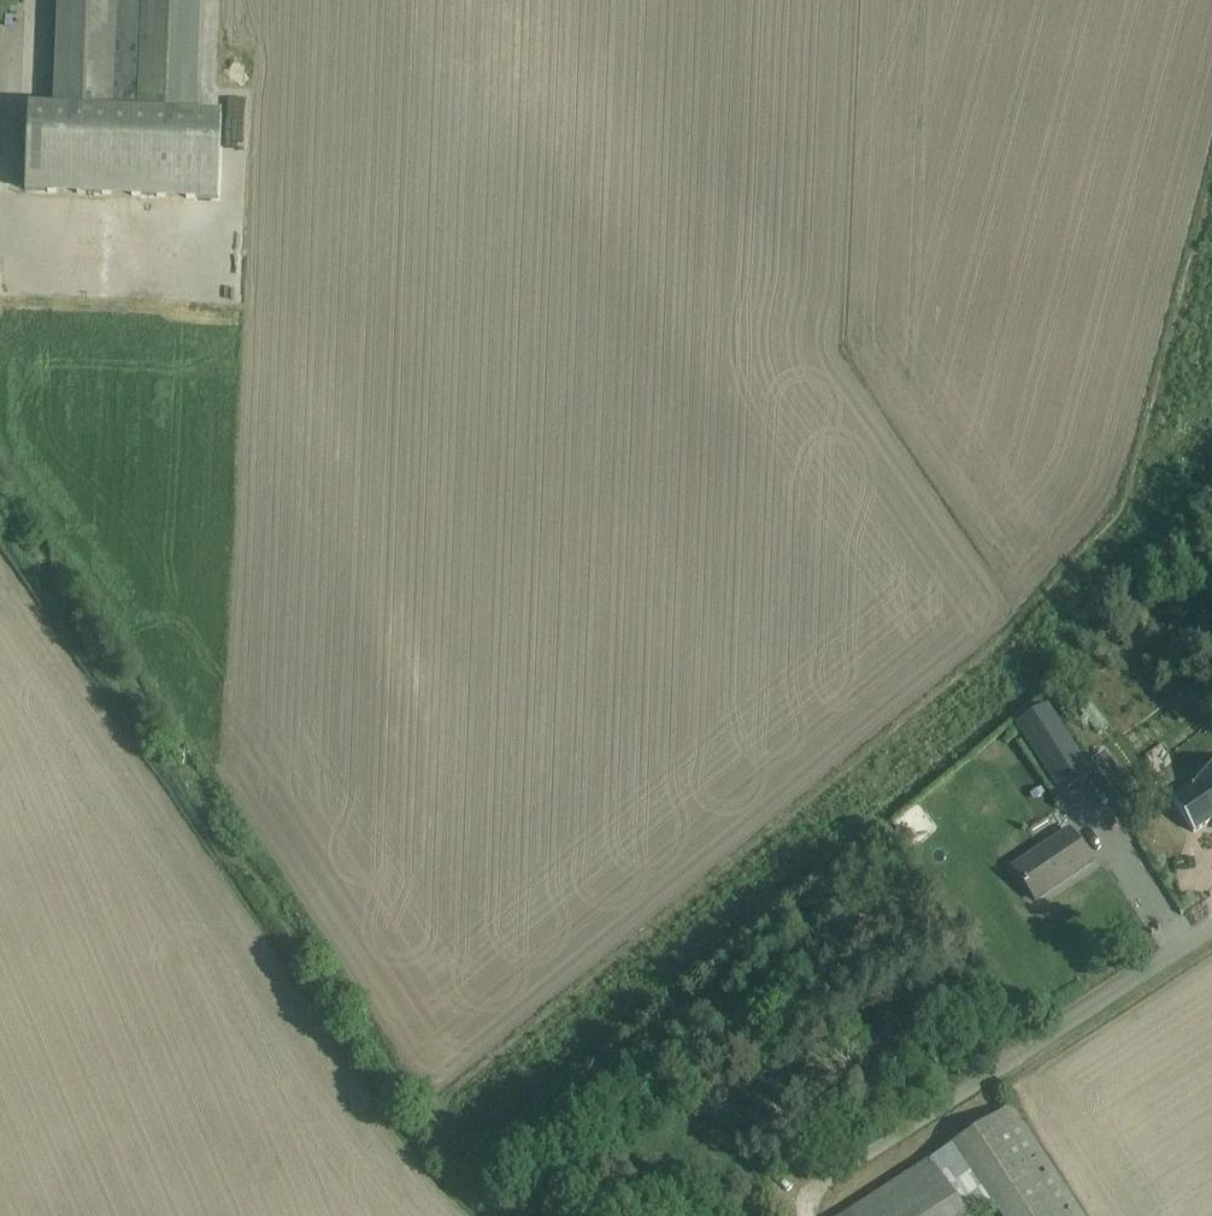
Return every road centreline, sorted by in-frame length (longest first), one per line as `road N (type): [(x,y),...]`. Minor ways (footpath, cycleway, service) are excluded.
road 1 (unclassified): [(807,1187),(1211,923)]

